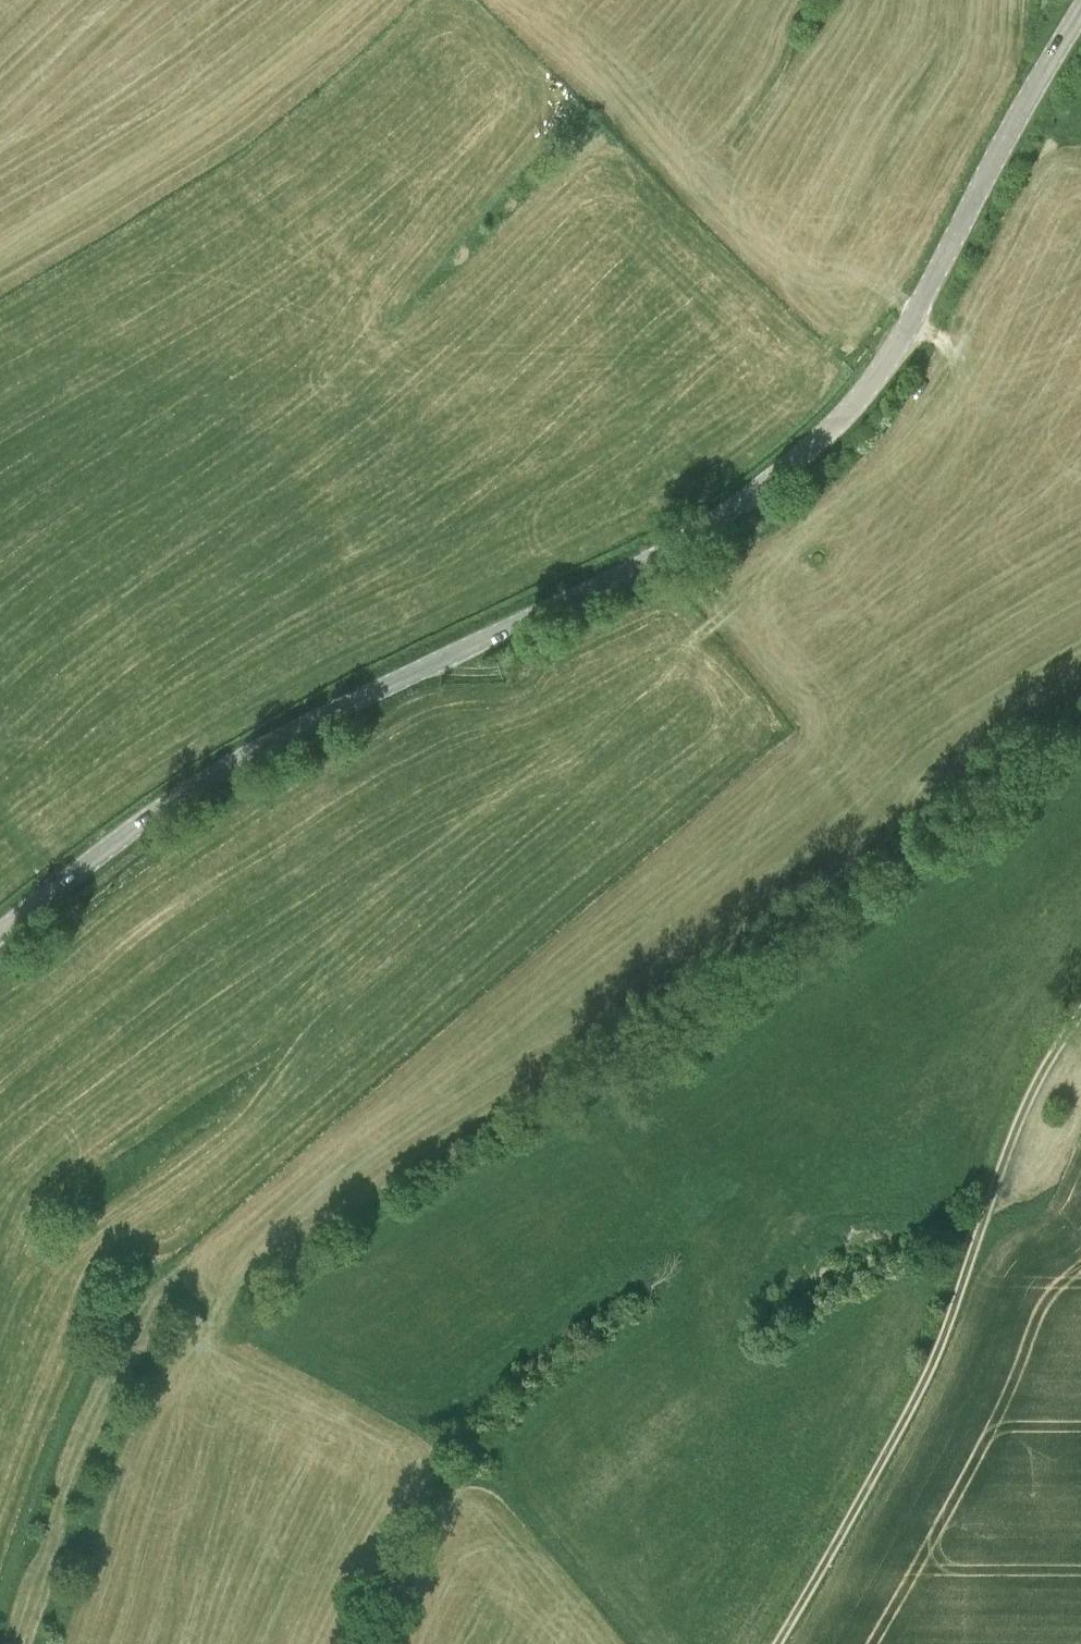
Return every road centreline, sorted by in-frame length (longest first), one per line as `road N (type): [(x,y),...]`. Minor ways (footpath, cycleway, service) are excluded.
road 1 (tertiary): [(0,936),(224,767),(588,591),(764,487),(829,427),(898,342),(1080,15)]
road 2 (track): [(774,1643),(927,1371),(1021,1103),(1080,1009)]

